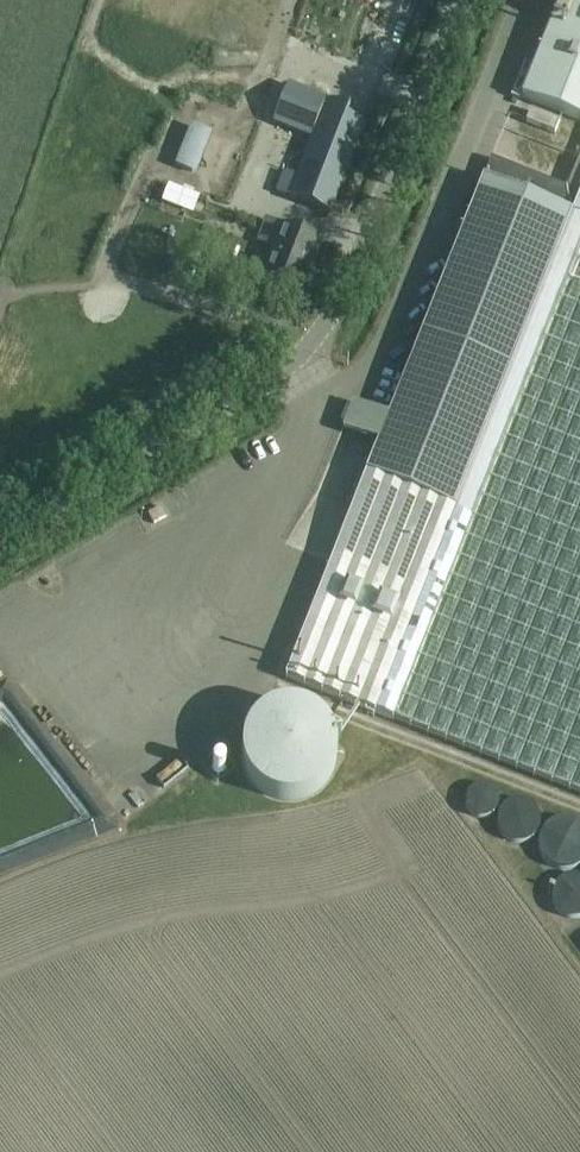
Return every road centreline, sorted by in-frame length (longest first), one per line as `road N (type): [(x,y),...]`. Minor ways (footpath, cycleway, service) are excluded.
road 1 (unclassified): [(0,547),(228,410),(307,352),(372,220),(461,0)]

